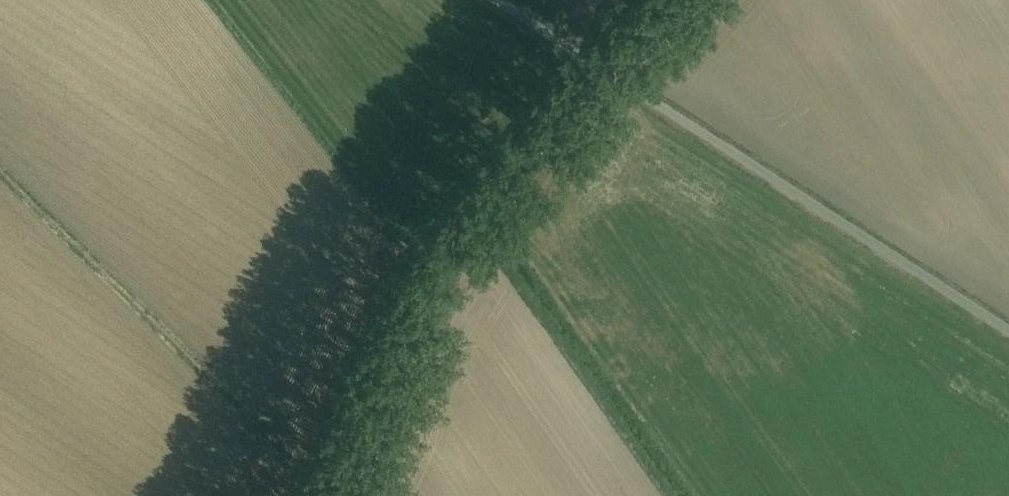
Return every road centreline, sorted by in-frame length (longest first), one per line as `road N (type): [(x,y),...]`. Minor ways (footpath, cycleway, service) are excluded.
road 1 (track): [(333,495),(447,248),(667,0)]

